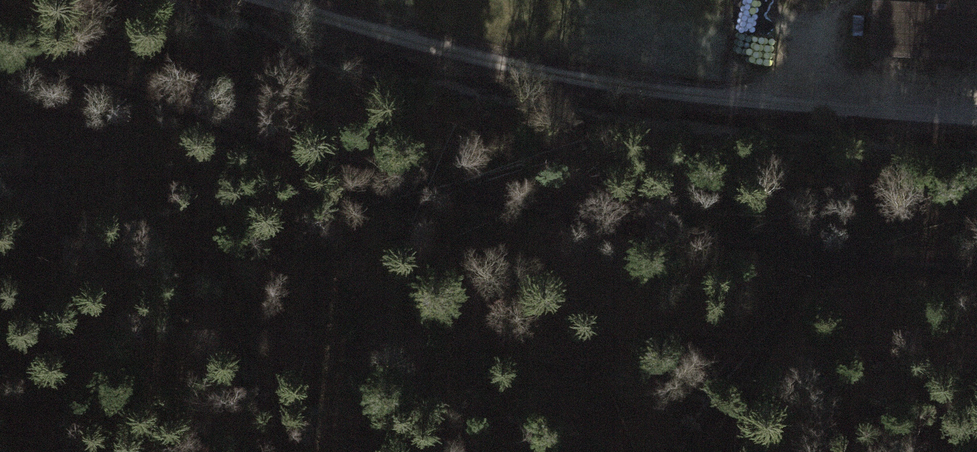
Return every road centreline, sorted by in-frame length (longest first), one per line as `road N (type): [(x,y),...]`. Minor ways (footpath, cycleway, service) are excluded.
road 1 (track): [(976,268),(608,223),(380,172),(113,86),(0,68)]
road 2 (track): [(976,118),(858,112),(529,65),(265,0)]

